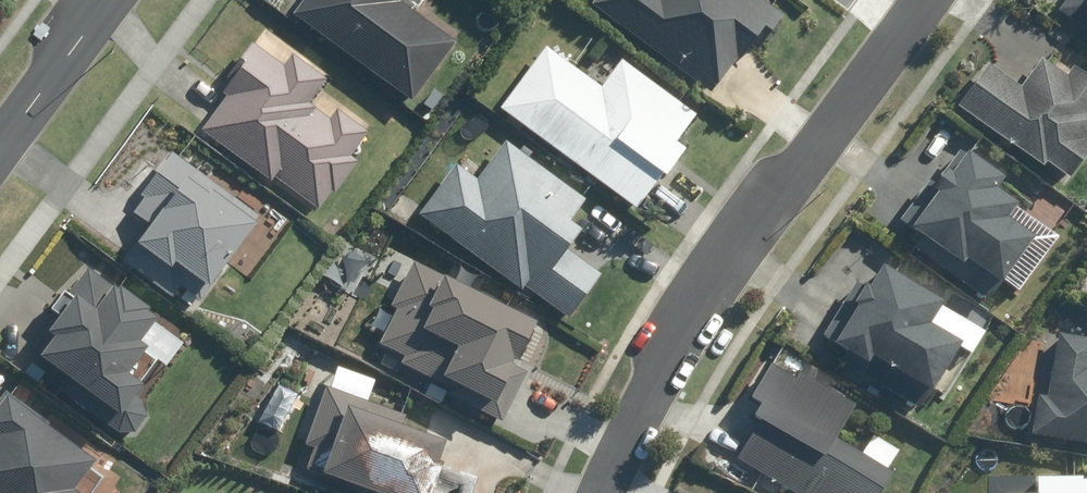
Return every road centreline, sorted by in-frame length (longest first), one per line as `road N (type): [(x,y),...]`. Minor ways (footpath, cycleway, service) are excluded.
road 1 (residential): [(922,0),(646,380),(591,492)]
road 2 (tertiary): [(0,155),(114,0)]

